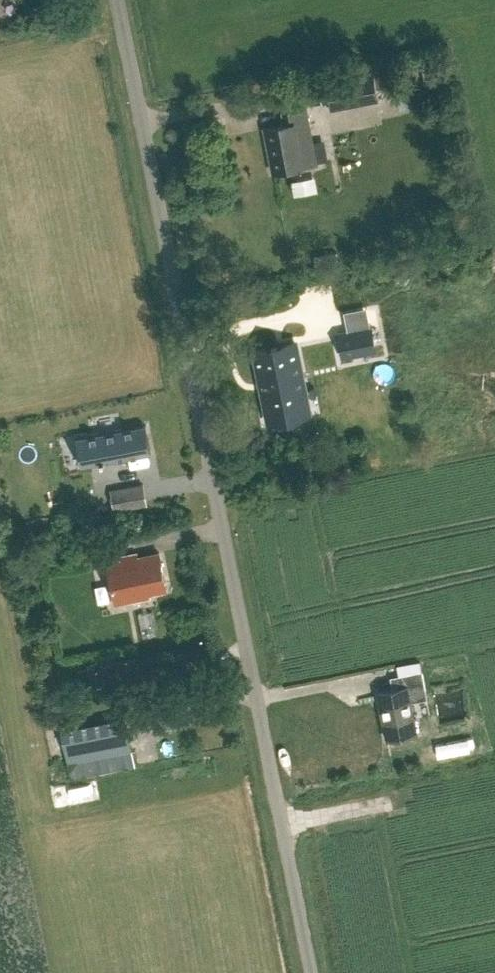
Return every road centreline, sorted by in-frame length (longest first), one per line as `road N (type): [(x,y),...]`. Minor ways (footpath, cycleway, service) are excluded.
road 1 (unclassified): [(311,972),(116,0)]

